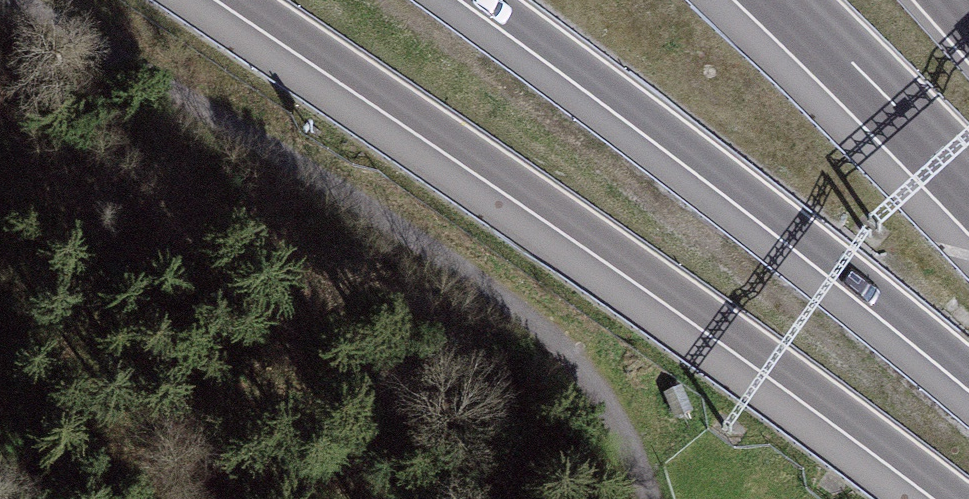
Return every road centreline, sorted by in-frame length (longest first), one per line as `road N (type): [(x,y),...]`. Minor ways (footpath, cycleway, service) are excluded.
road 1 (motorway): [(246,0),(676,289),(961,498)]
road 2 (track): [(48,0),(573,344),(639,498)]
road 3 (motorway): [(484,0),(968,373)]
road 4 (motorway): [(784,0),(968,184)]

